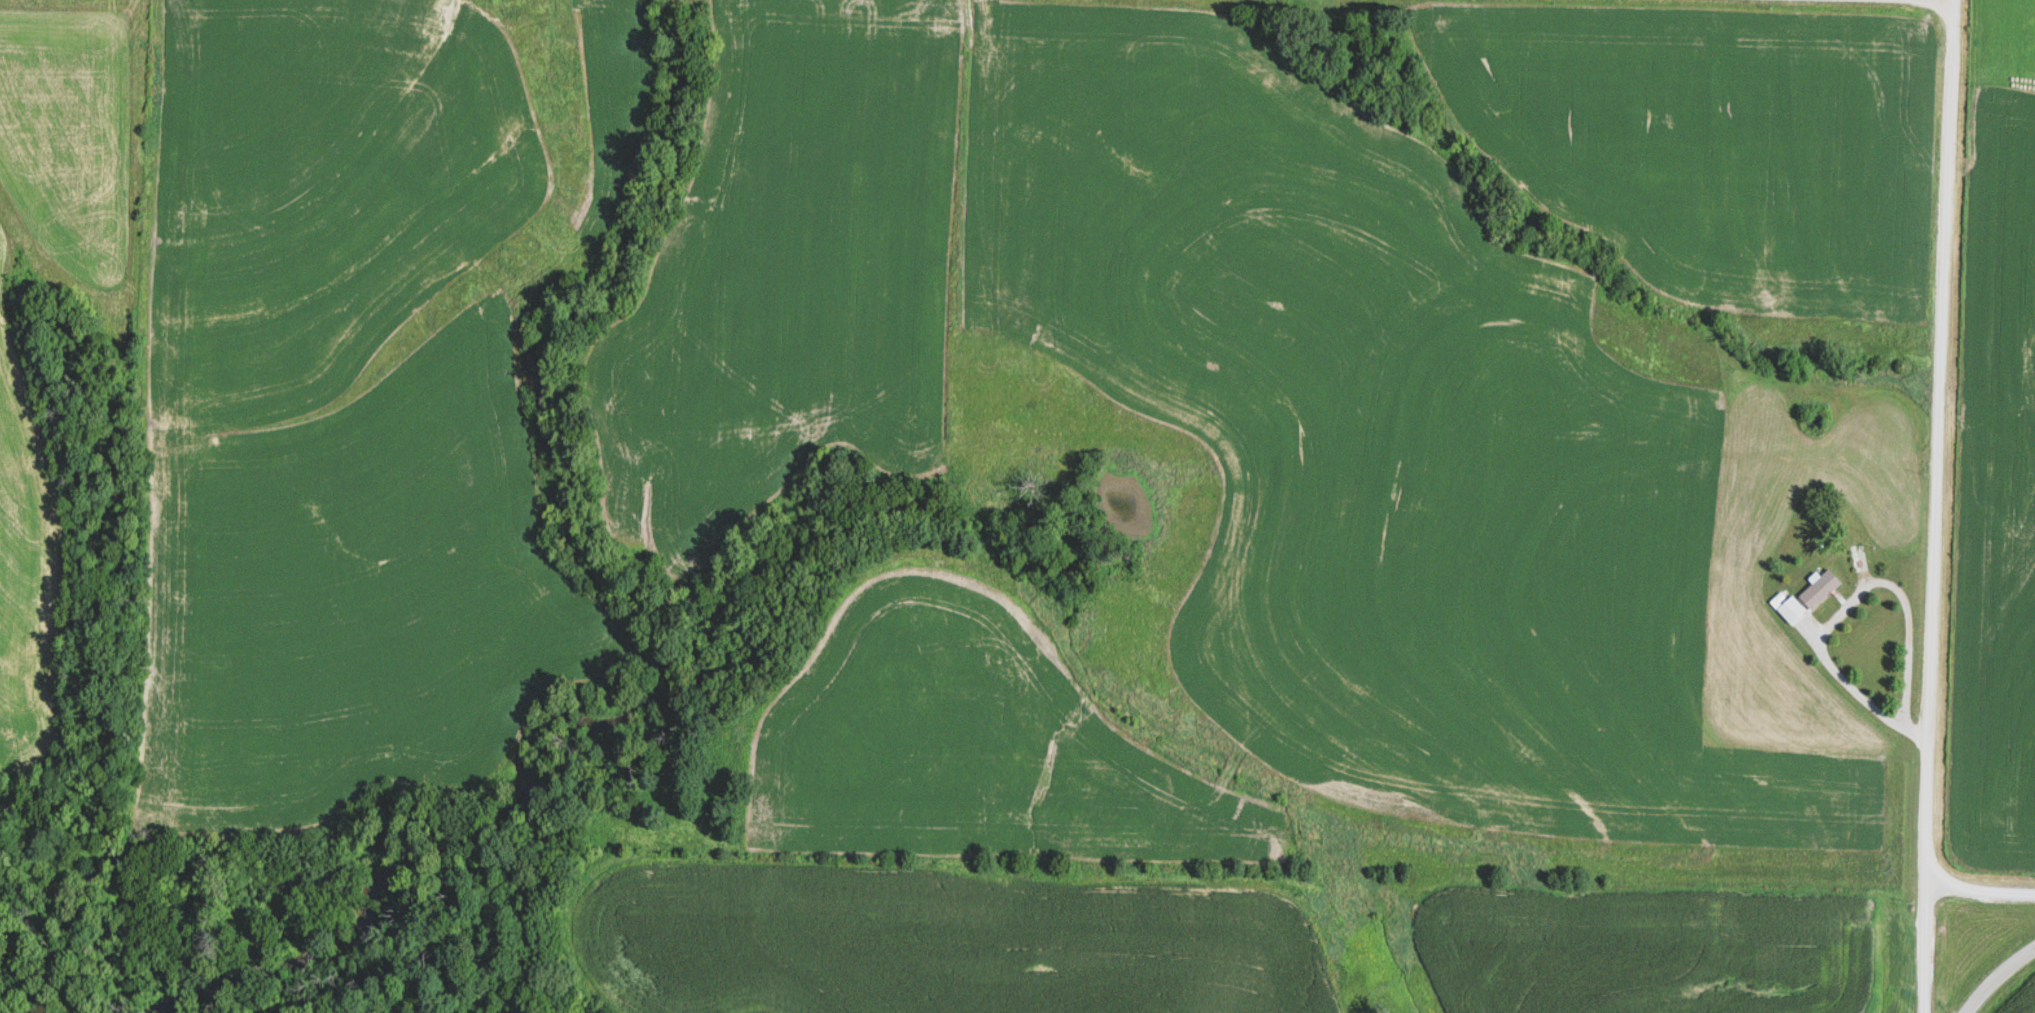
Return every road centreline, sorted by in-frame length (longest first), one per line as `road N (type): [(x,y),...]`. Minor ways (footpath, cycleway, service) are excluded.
road 1 (residential): [(1951,0),(1921,1012)]

